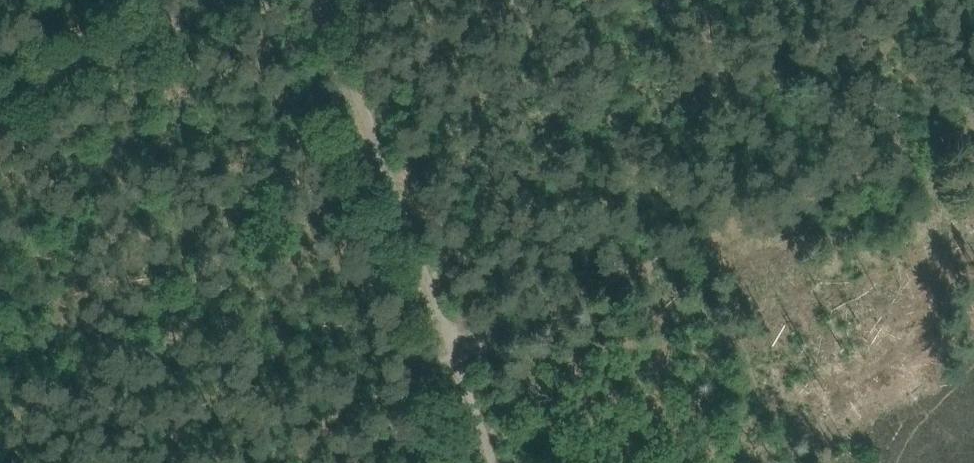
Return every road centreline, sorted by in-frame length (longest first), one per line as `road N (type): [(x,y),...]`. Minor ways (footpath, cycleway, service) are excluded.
road 1 (track): [(465,352),(822,195),(973,150)]
road 2 (track): [(465,352),(318,0)]
road 3 (track): [(0,98),(210,0)]
road 4 (track): [(278,462),(465,352)]

